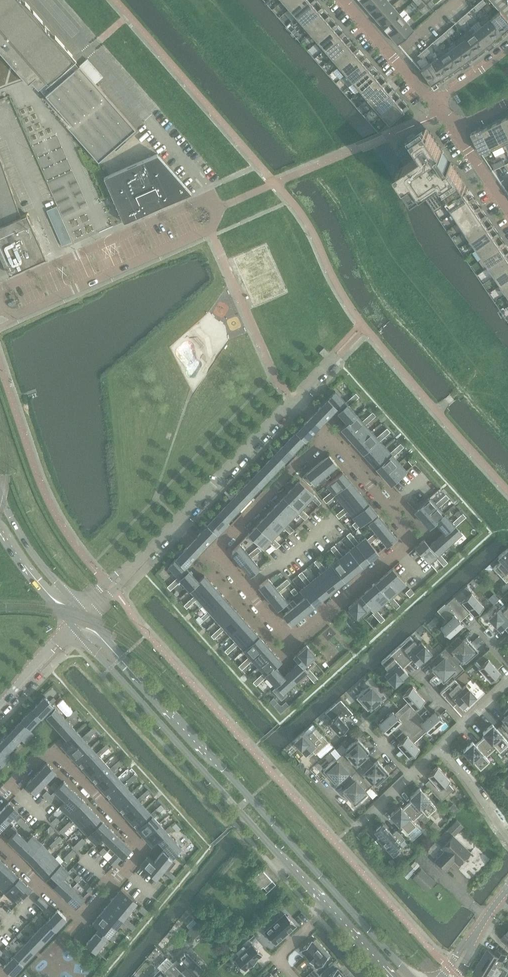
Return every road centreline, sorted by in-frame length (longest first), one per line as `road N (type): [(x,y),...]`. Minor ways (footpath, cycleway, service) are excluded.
road 1 (tertiary): [(410,976),(83,614)]
road 2 (residential): [(3,310),(18,314),(210,229),(216,210),(204,200),(0,291)]
road 3 (tertiary): [(72,626),(387,976)]
road 4 (residential): [(0,795),(34,758),(52,755),(144,844),(78,919),(41,885)]
road 5 (residential): [(289,640),(418,536),(328,432)]
road 6 (residential): [(178,519),(295,398)]
road 7 (residential): [(216,553),(328,432)]
road 8 (tertiary): [(83,614),(31,553),(0,495)]
road 9 (residential): [(309,774),(361,825),(411,777)]
road 10 (residential): [(343,0),(431,104)]
road 11 (tertiary): [(0,531),(72,626)]

